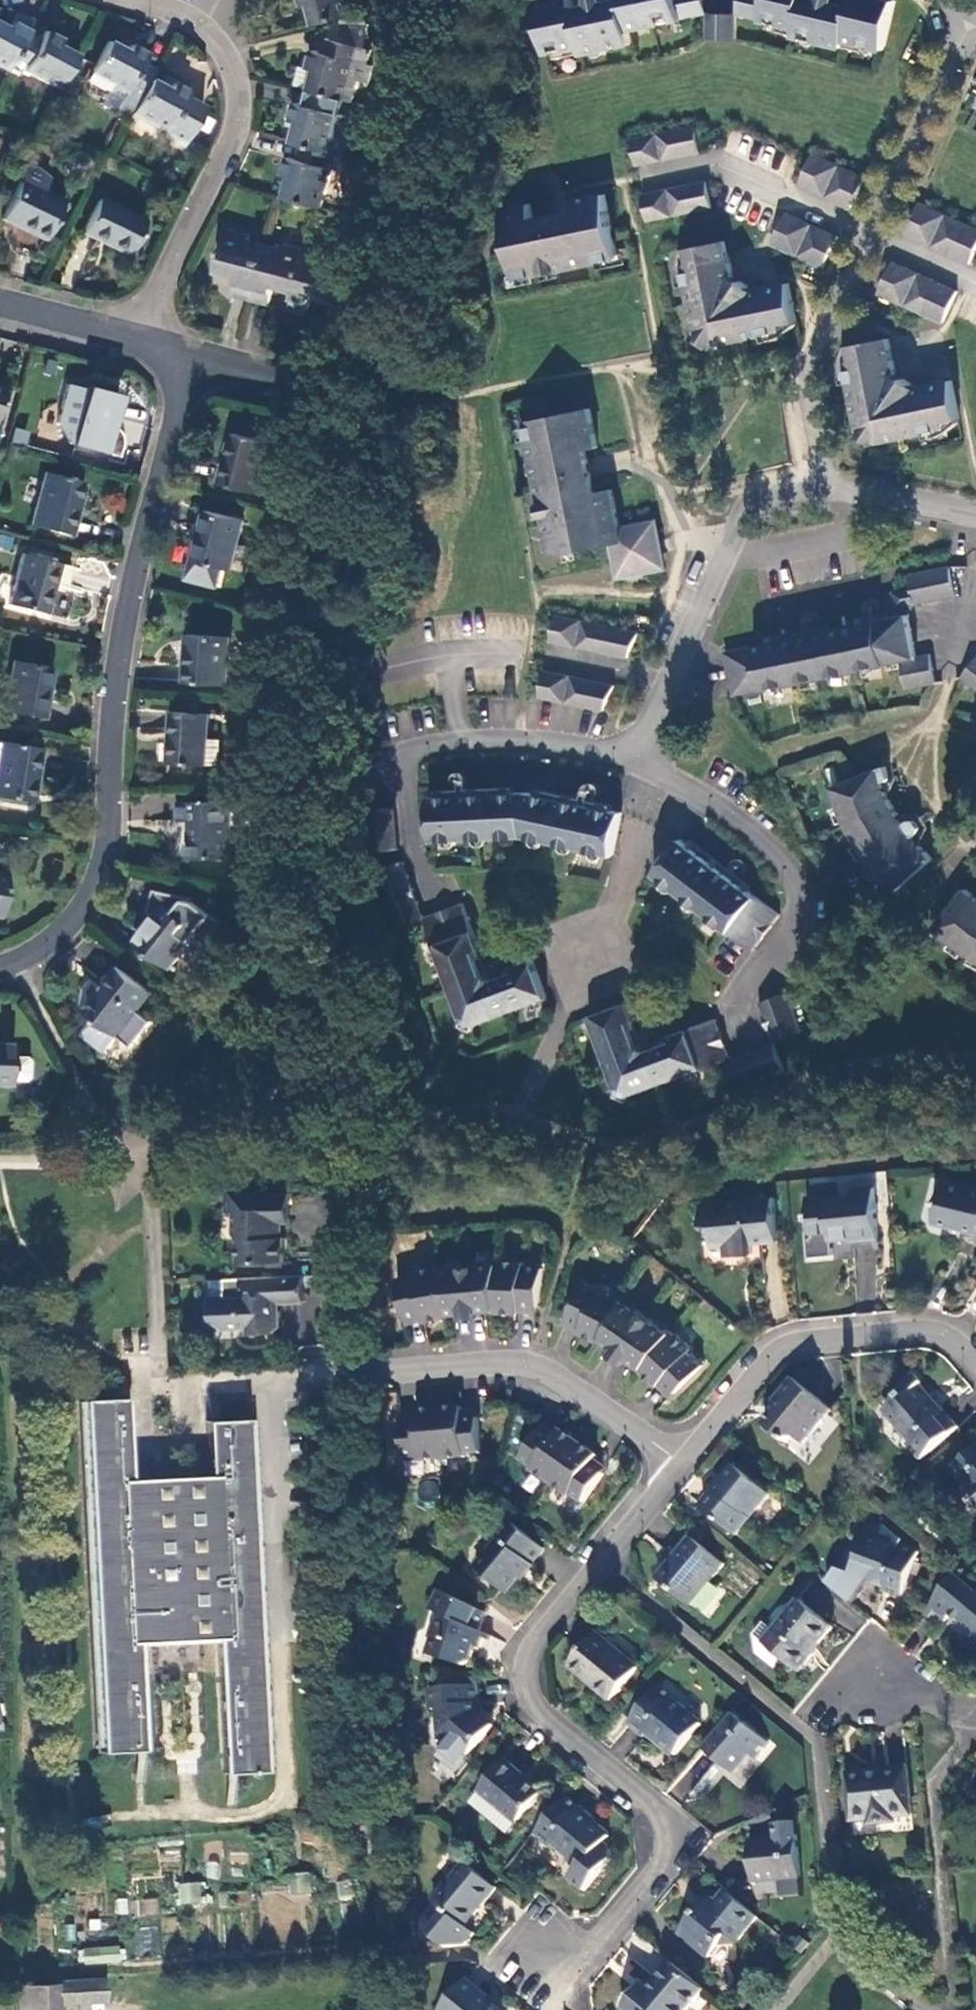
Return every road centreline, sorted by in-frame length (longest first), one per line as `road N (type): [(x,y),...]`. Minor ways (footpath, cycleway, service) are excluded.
road 1 (residential): [(511,1938),(565,1981),(664,1866),(660,1823),(534,1713),(530,1657),(685,1465)]
road 2 (residential): [(0,974),(63,940),(96,890),(111,794),(110,700),(141,544),(195,356)]
road 3 (residential): [(276,1530),(271,1397),(432,1361),(540,1362),(685,1465)]
road 4 (residential): [(827,481),(805,372),(975,17)]
road 5 (residential): [(129,0),(204,30),(225,51),(239,93),(223,161),(135,340)]
road 6 (residential): [(685,1465),(767,1364),(803,1344),(908,1339),(953,1346),(975,1372)]
road 7 (residential): [(827,481),(753,503),(643,750)]
road 8 (residential): [(643,750),(766,836),(796,872),(806,912),(743,998)]
road 9 (residential): [(643,750),(495,731),(459,737)]
road 10 (residential): [(975,510),(827,481)]
road 11 (residential): [(0,305),(135,340)]

